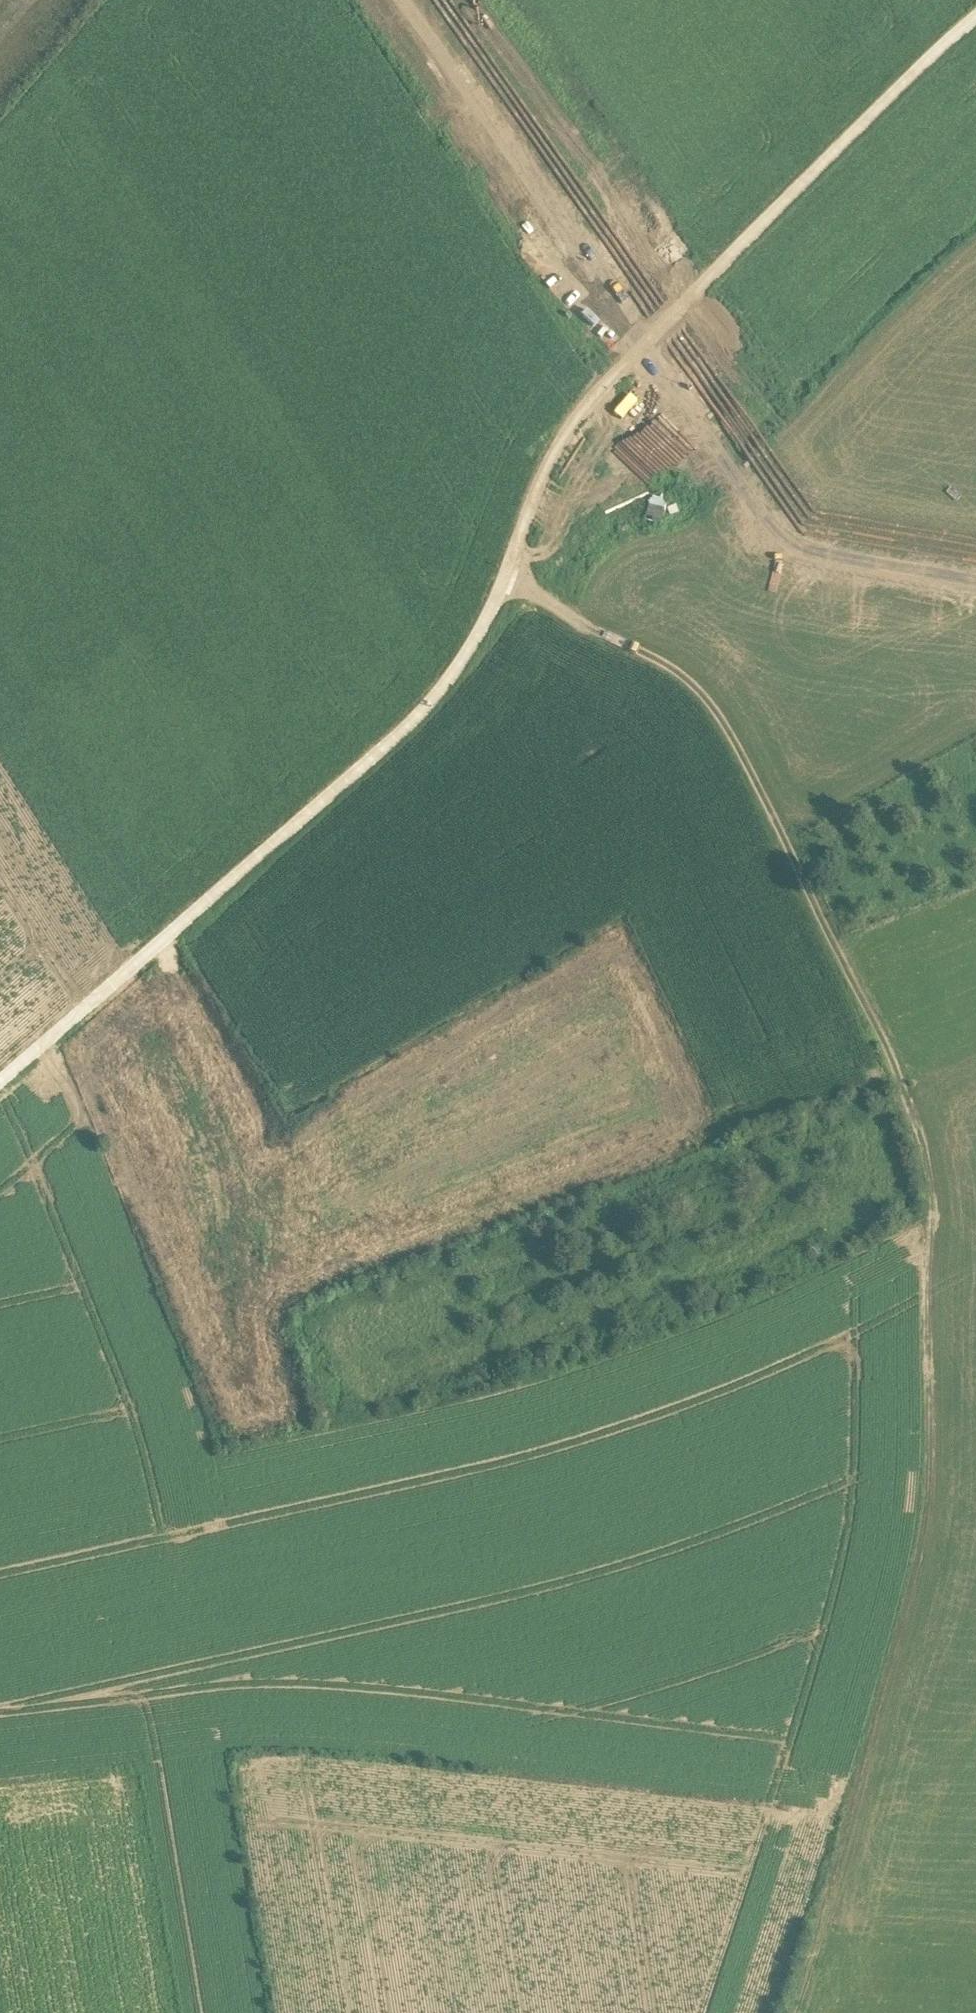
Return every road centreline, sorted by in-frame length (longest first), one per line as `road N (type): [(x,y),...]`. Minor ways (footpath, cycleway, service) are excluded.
road 1 (track): [(786,2012),(922,1543),(931,1470),(929,1192),(864,1000),(730,729),(696,684),(504,577)]

